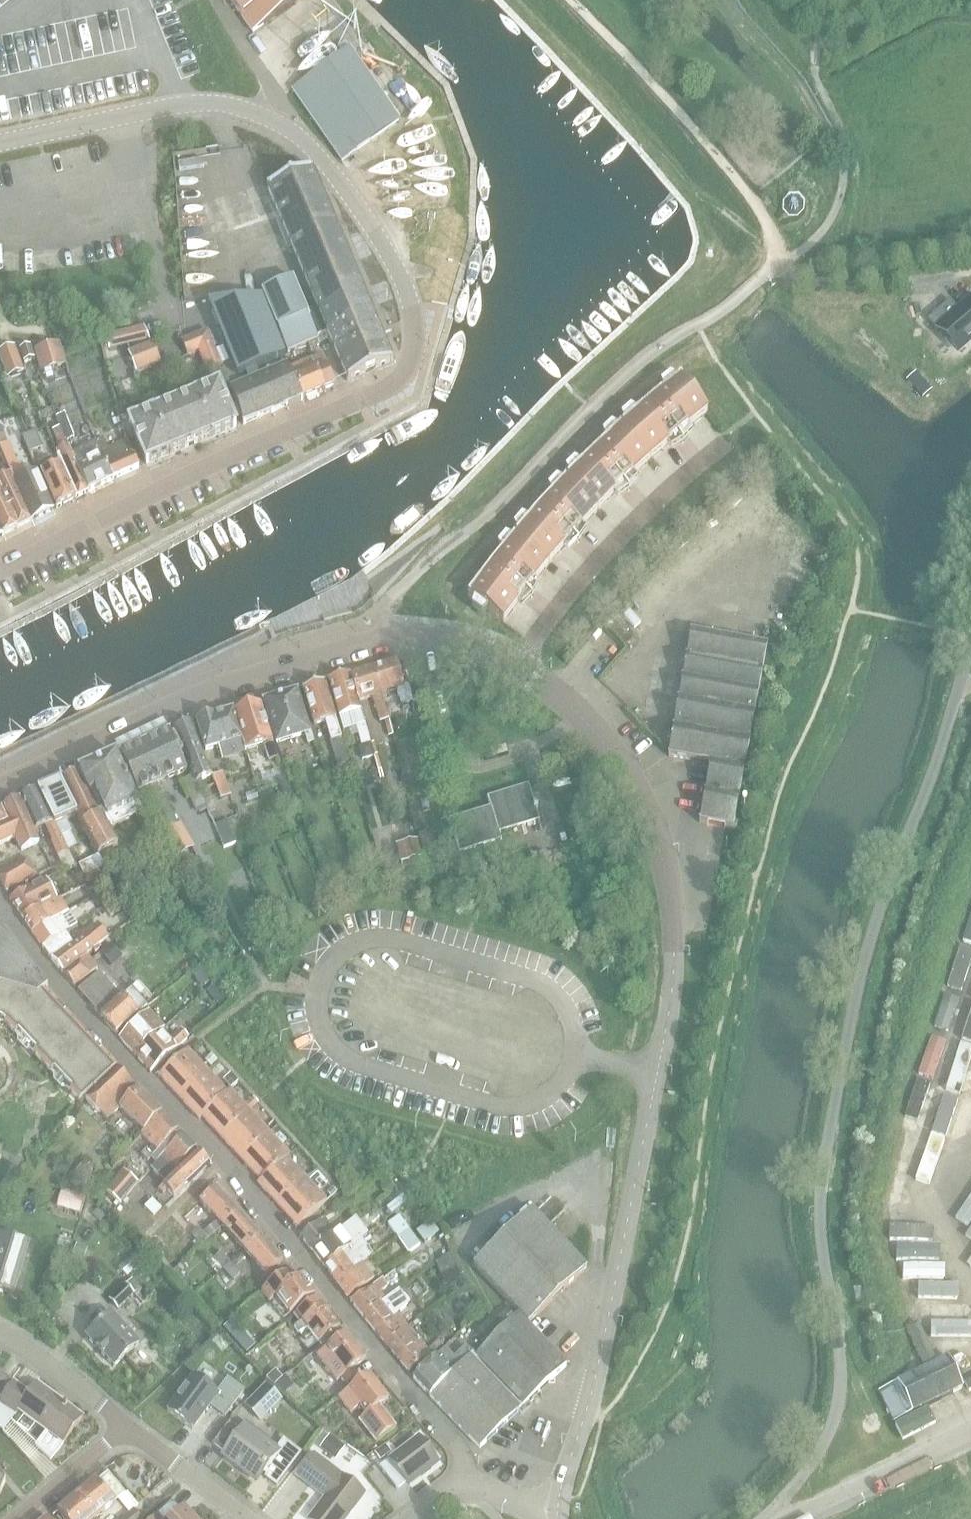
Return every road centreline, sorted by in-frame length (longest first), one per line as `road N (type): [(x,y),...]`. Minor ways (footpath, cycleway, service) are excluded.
road 1 (tertiary): [(559,1503),(647,1137),(677,975),(676,900),(661,827),(610,742),(514,666),(464,642),(386,631)]
road 2 (residential): [(775,1518),(823,1444),(841,1389),(819,1249),(821,1196),(866,950),(970,655)]
road 3 (tertiary): [(0,573),(407,374),(416,339),(411,294),(352,191),(279,118)]
road 4 (residential): [(5,915),(333,1294),(471,1472)]
road 5 (residential): [(386,631),(392,595),(477,524),(632,367),(779,264),(769,226)]
road 6 (tertiary): [(0,790),(288,660),(386,631)]
road 7 (tertiary): [(0,140),(215,101)]
road 8 (unclassified): [(785,1518),(970,1430)]
road 9 (residential): [(0,1331),(134,1426)]
road 10 (residential): [(134,1426),(254,1518)]
road 11 (residential): [(17,1518),(134,1426)]
road 12 (residential): [(279,118),(217,0)]

